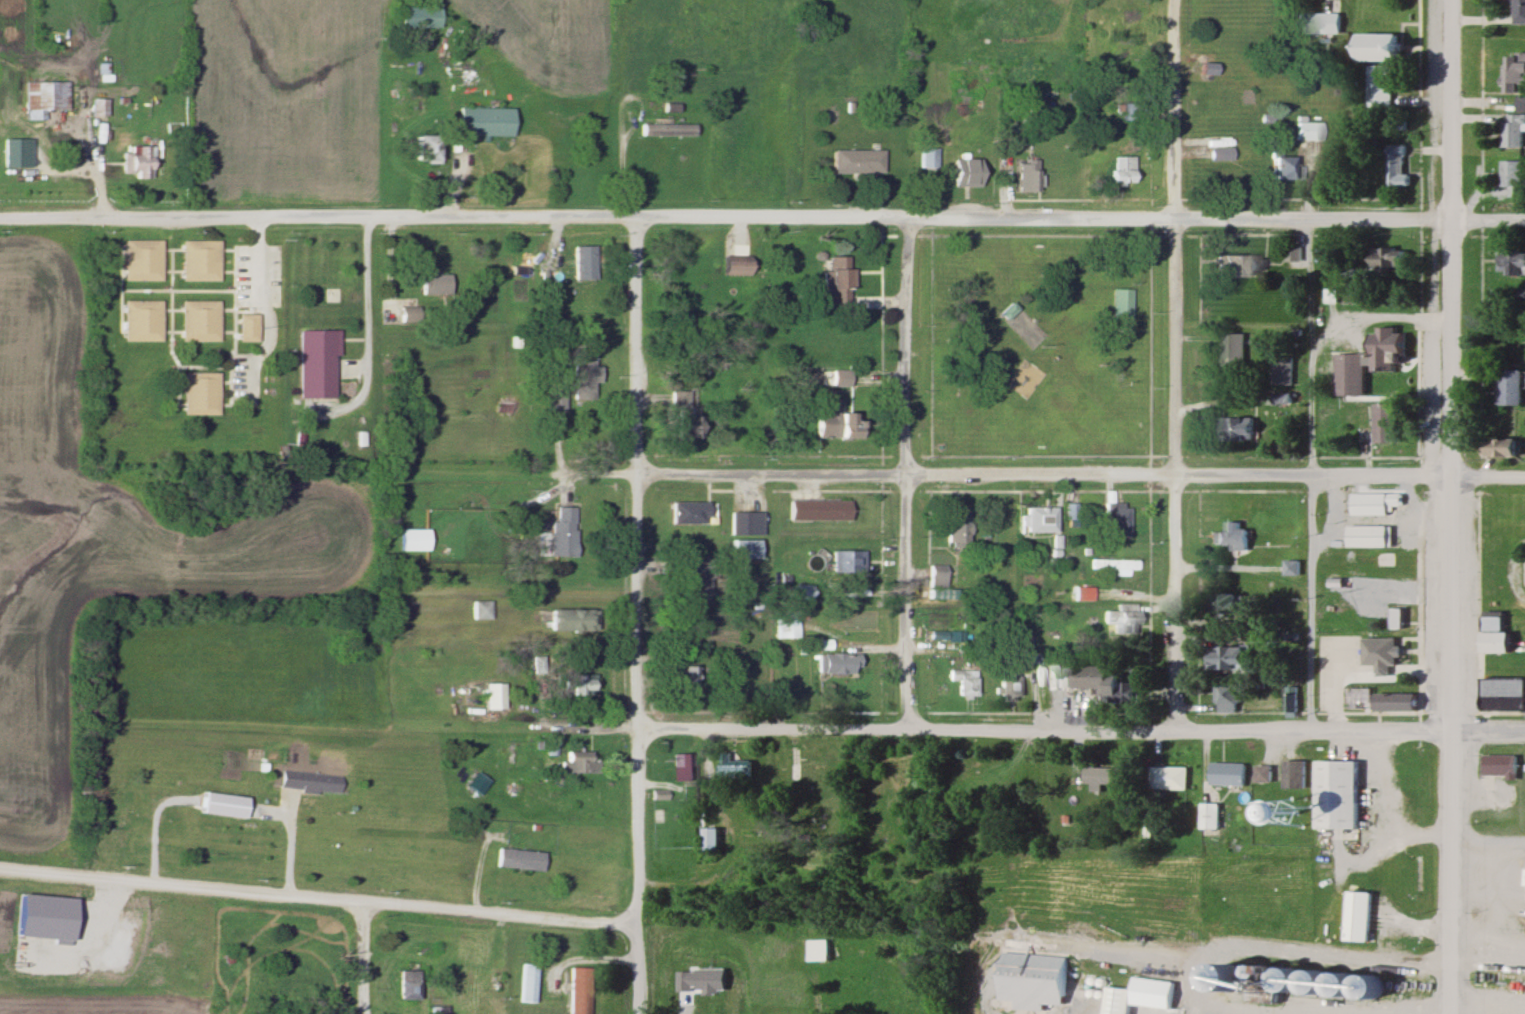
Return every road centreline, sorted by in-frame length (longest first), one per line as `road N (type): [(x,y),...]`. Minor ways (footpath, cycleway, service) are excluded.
road 1 (tertiary): [(1446,1013),(1446,0)]
road 2 (residential): [(1524,223),(634,220)]
road 3 (residential): [(1524,730),(634,729)]
road 4 (residential): [(634,1013),(634,220)]
road 5 (residential): [(1173,729),(1173,0)]
road 6 (residential): [(0,871),(634,926)]
road 7 (residential): [(634,220),(0,220)]
road 8 (residential): [(1172,478),(634,473)]
road 9 (residential): [(905,729),(902,221)]
road 10 (residential): [(1524,477),(1172,478)]
road 11 (residential): [(1448,966),(1224,949),(1198,971),(1195,1013)]

